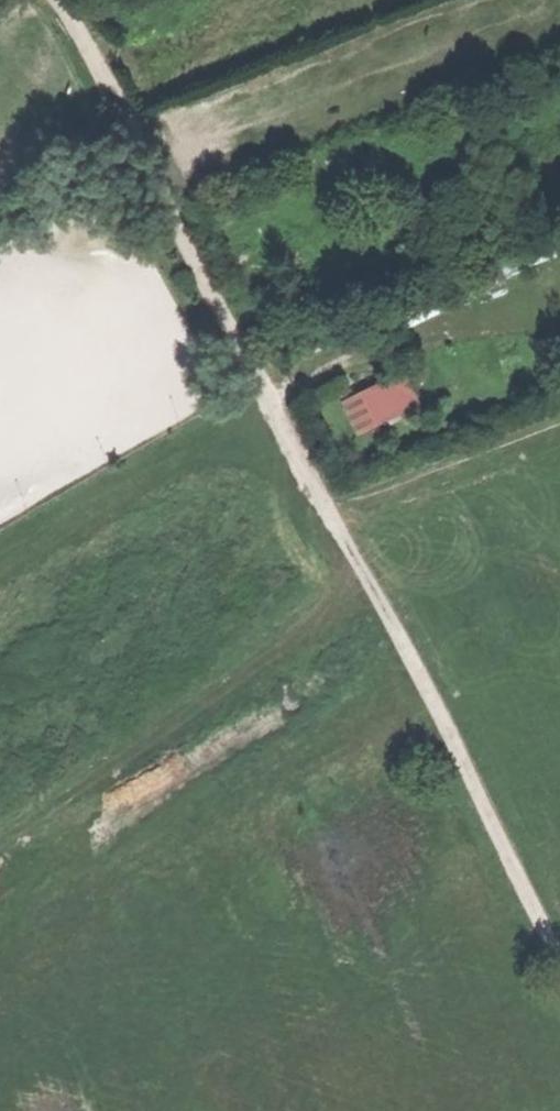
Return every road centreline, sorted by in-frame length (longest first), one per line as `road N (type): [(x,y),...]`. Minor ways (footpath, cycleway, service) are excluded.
road 1 (track): [(329,512),(67,0)]
road 2 (track): [(559,967),(398,629),(329,512)]
road 3 (track): [(0,873),(398,629)]

